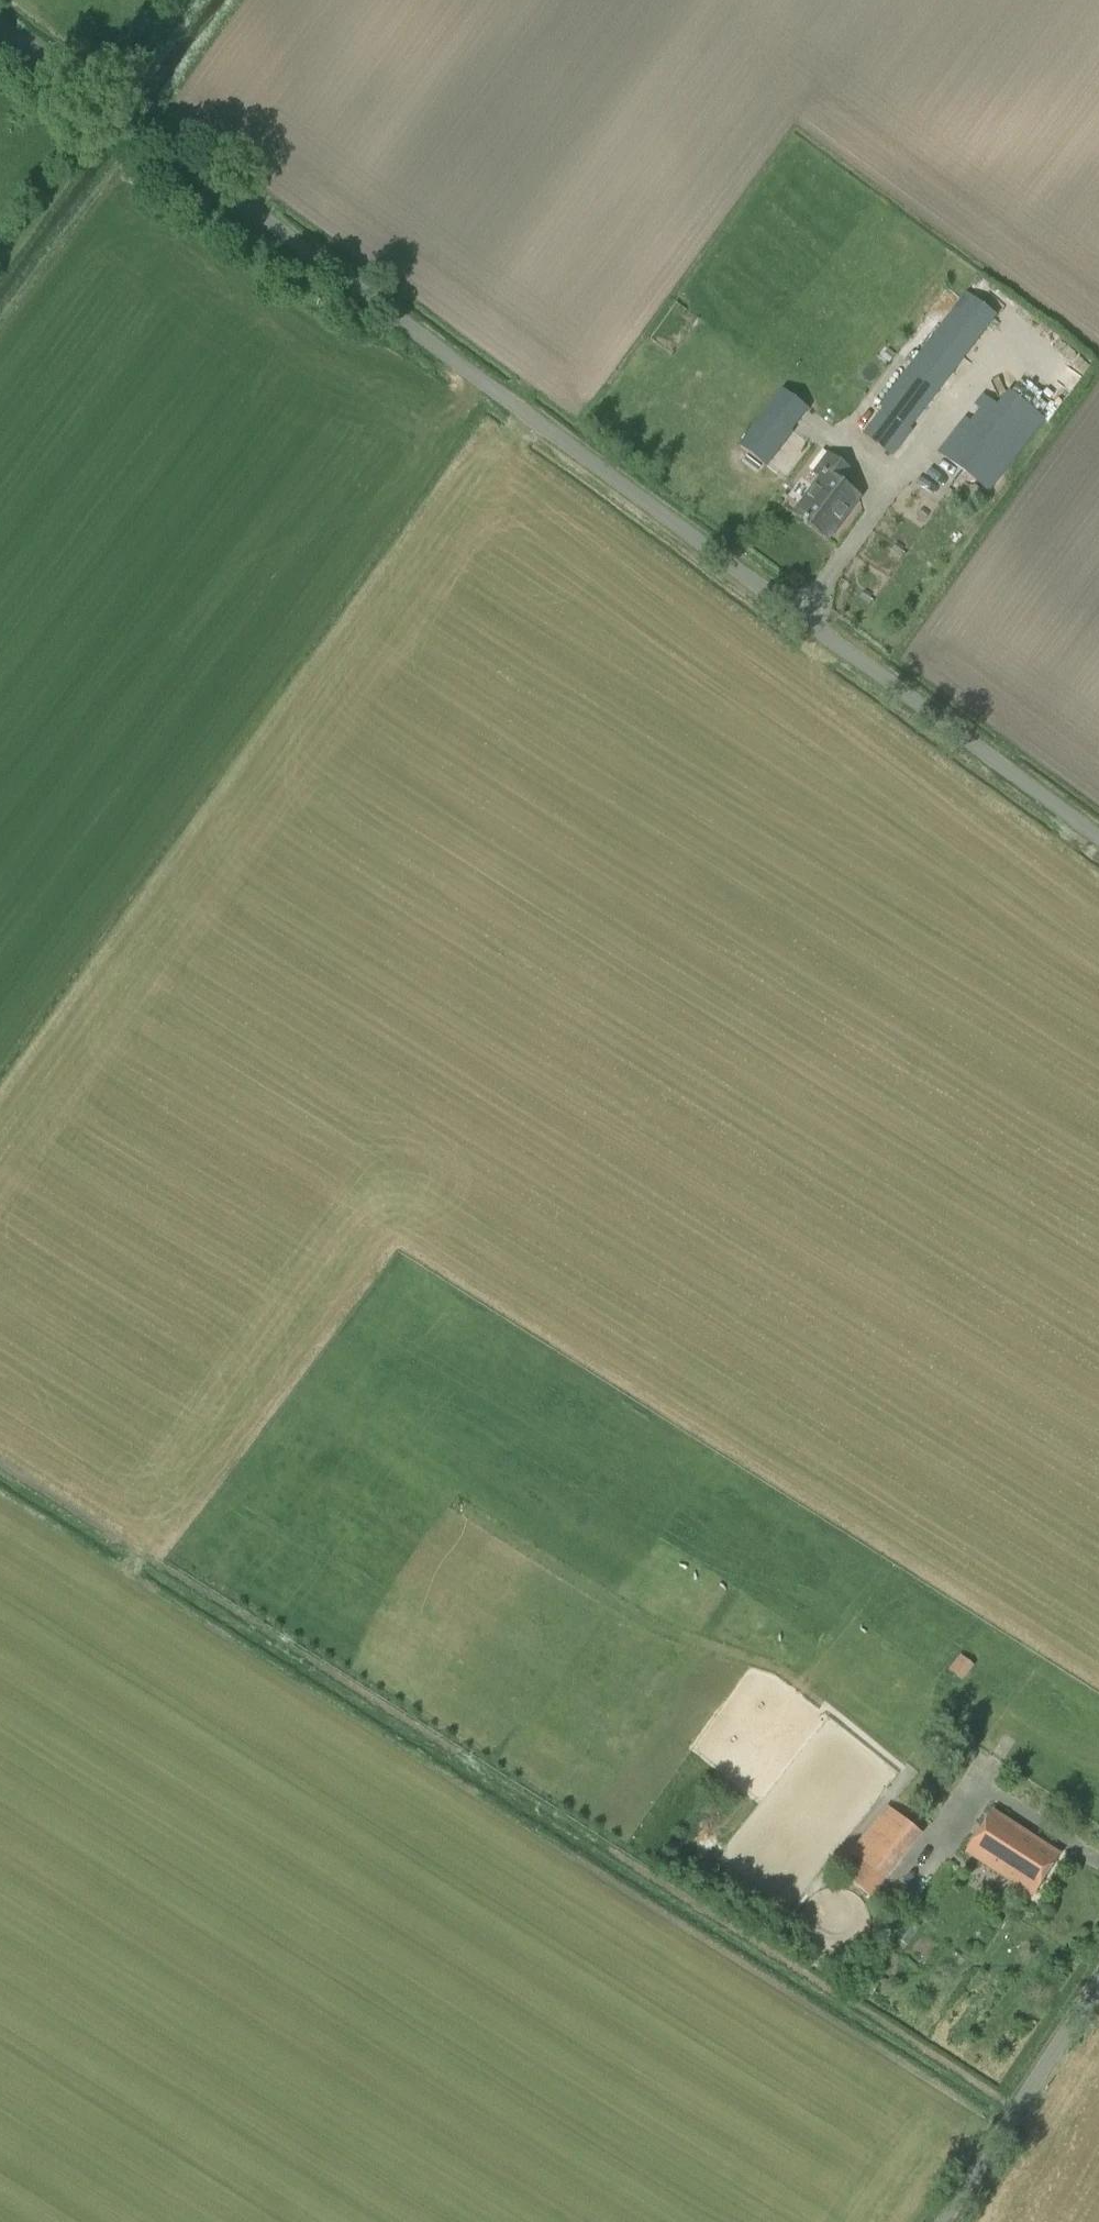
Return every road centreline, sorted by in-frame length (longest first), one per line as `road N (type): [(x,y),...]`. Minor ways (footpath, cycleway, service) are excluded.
road 1 (unclassified): [(1098,839),(0,26)]
road 2 (unclassified): [(945,2221),(1098,1988)]

